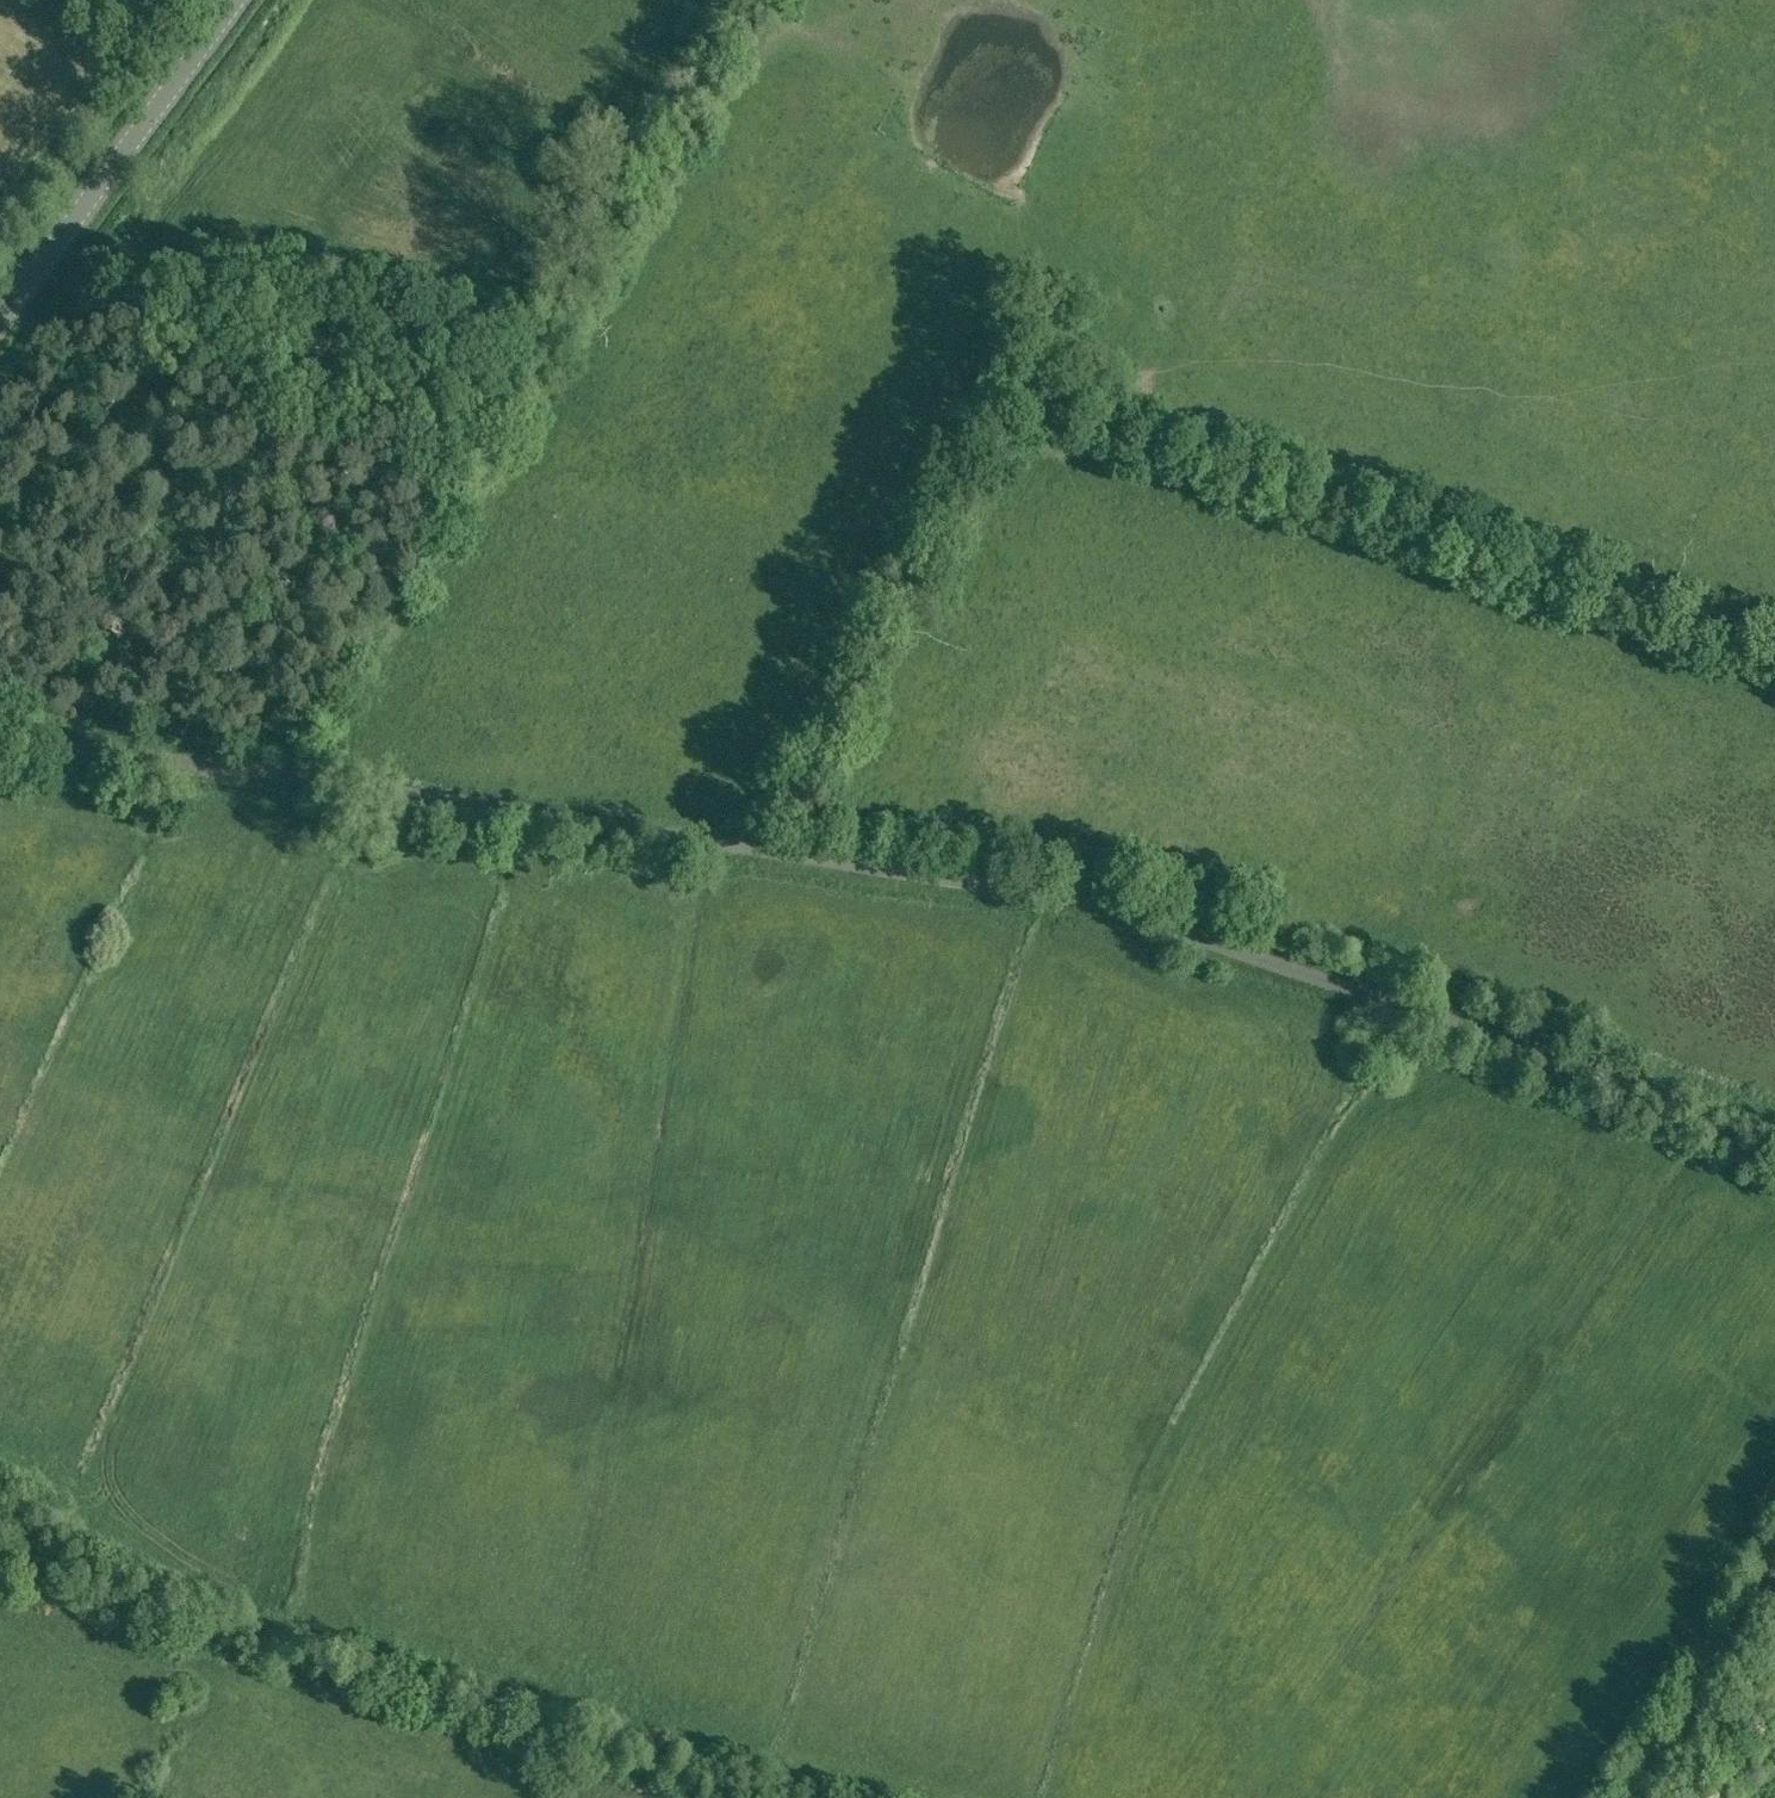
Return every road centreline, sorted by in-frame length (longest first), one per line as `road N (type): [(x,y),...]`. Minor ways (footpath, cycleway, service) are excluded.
road 1 (residential): [(1774,1123),(1643,1077),(788,857),(0,745)]
road 2 (secondary): [(0,318),(232,0)]
road 3 (residential): [(1774,1581),(1639,1797)]

